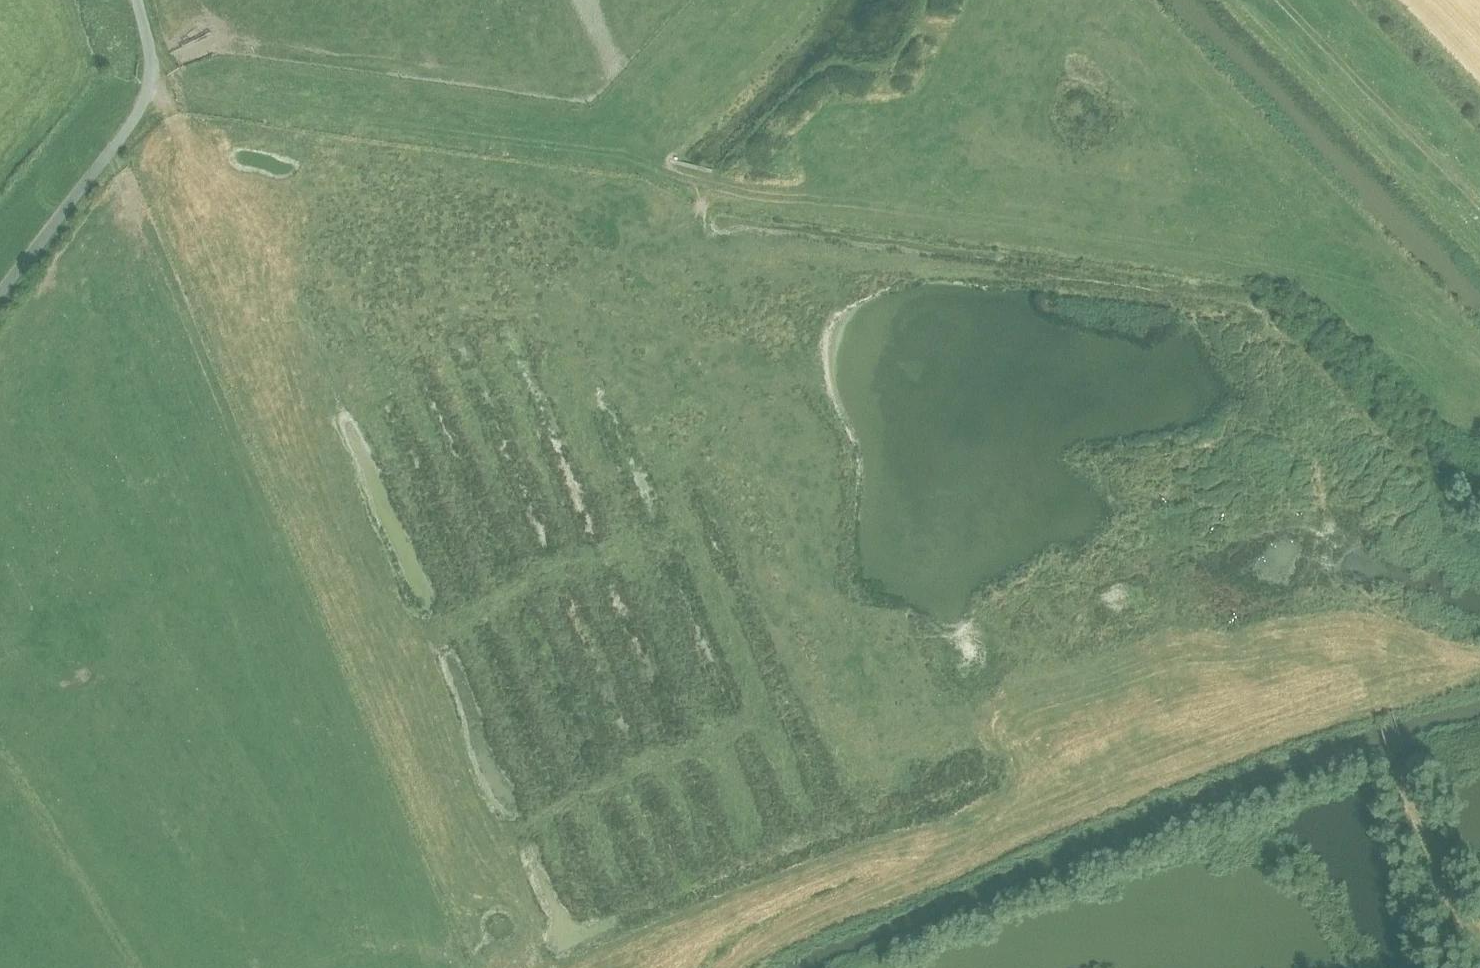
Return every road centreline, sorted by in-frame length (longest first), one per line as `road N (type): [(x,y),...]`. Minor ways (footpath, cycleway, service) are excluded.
road 1 (unclassified): [(0,295),(144,101),(151,48),(138,0)]

